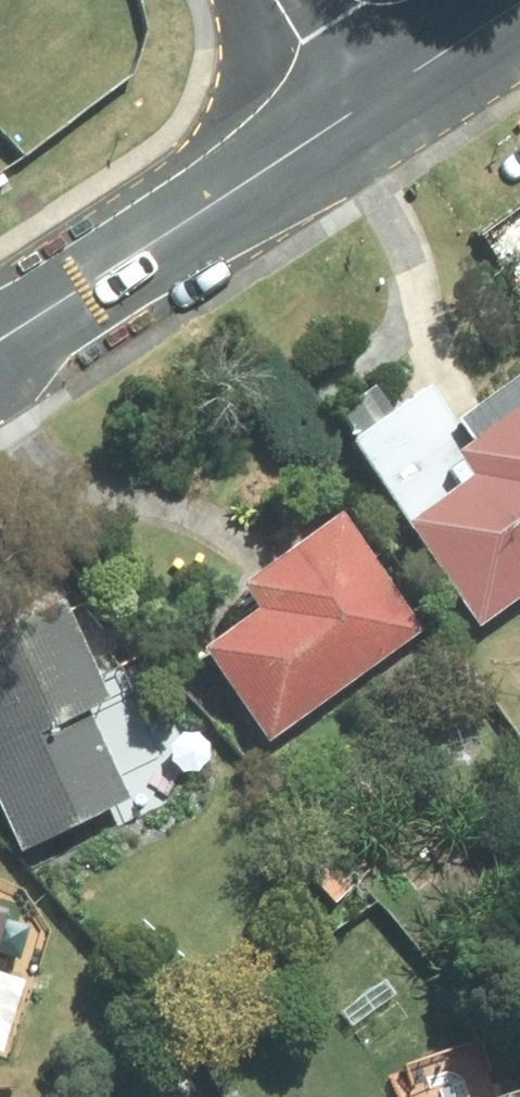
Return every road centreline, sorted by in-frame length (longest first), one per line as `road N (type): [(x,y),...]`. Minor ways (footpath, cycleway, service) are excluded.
road 1 (tertiary): [(0,338),(346,114)]
road 2 (tertiary): [(346,114),(519,1)]
road 3 (residential): [(275,0),(346,114)]

